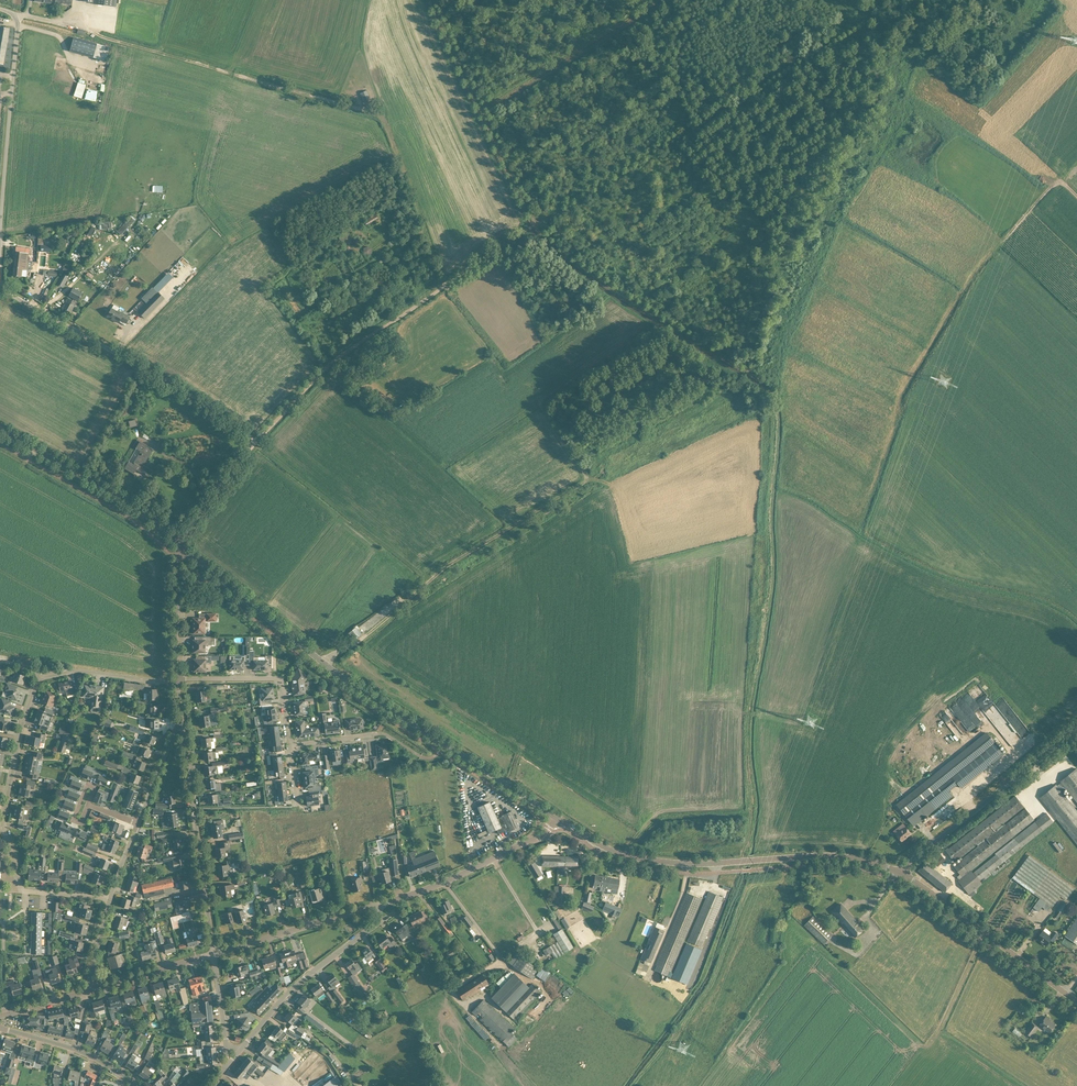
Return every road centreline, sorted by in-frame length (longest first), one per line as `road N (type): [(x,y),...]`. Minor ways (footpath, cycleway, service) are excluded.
road 1 (track): [(435,0),(548,242),(773,389)]
road 2 (track): [(767,385),(762,397),(774,427),(750,705),(751,819),(741,861)]
road 3 (tertiary): [(554,814),(324,662),(179,543)]
road 4 (unclassified): [(179,543),(256,443),(213,409),(0,281)]
road 5 (track): [(425,230),(377,114),(87,29)]
road 6 (track): [(527,229),(325,367),(256,443)]
road 7 (track): [(324,662),(446,565),(588,476)]
road 8 (residential): [(110,899),(22,890),(3,822),(39,679)]
road 9 (unclassified): [(0,236),(17,25),(0,9)]
road 10 (residential): [(213,953),(180,725)]
road 11 (unclassified): [(898,870),(1076,727)]
road 12 (tertiary): [(898,870),(1076,1001)]
road 13 (tertiary): [(179,543),(131,504),(0,430)]
road 14 (track): [(655,0),(481,107)]
road 15 (tertiary): [(745,861),(631,857),(554,814)]
road 16 (residential): [(242,1046),(286,993),(377,923),(377,905)]
road 17 (residential): [(377,905),(538,834),(554,814)]
road 18 (residential): [(290,745),(277,678),(176,679)]
road 19 (tertiary): [(745,861),(843,855),(898,870)]
road 20 (tertiary): [(136,1085),(76,1049),(0,1029)]
road 21 (residential): [(213,953),(349,913)]
road 22 (residential): [(176,679),(76,670),(39,679)]
road 23 (residential): [(176,679),(179,543)]
road 24 (residential): [(89,992),(213,953)]

